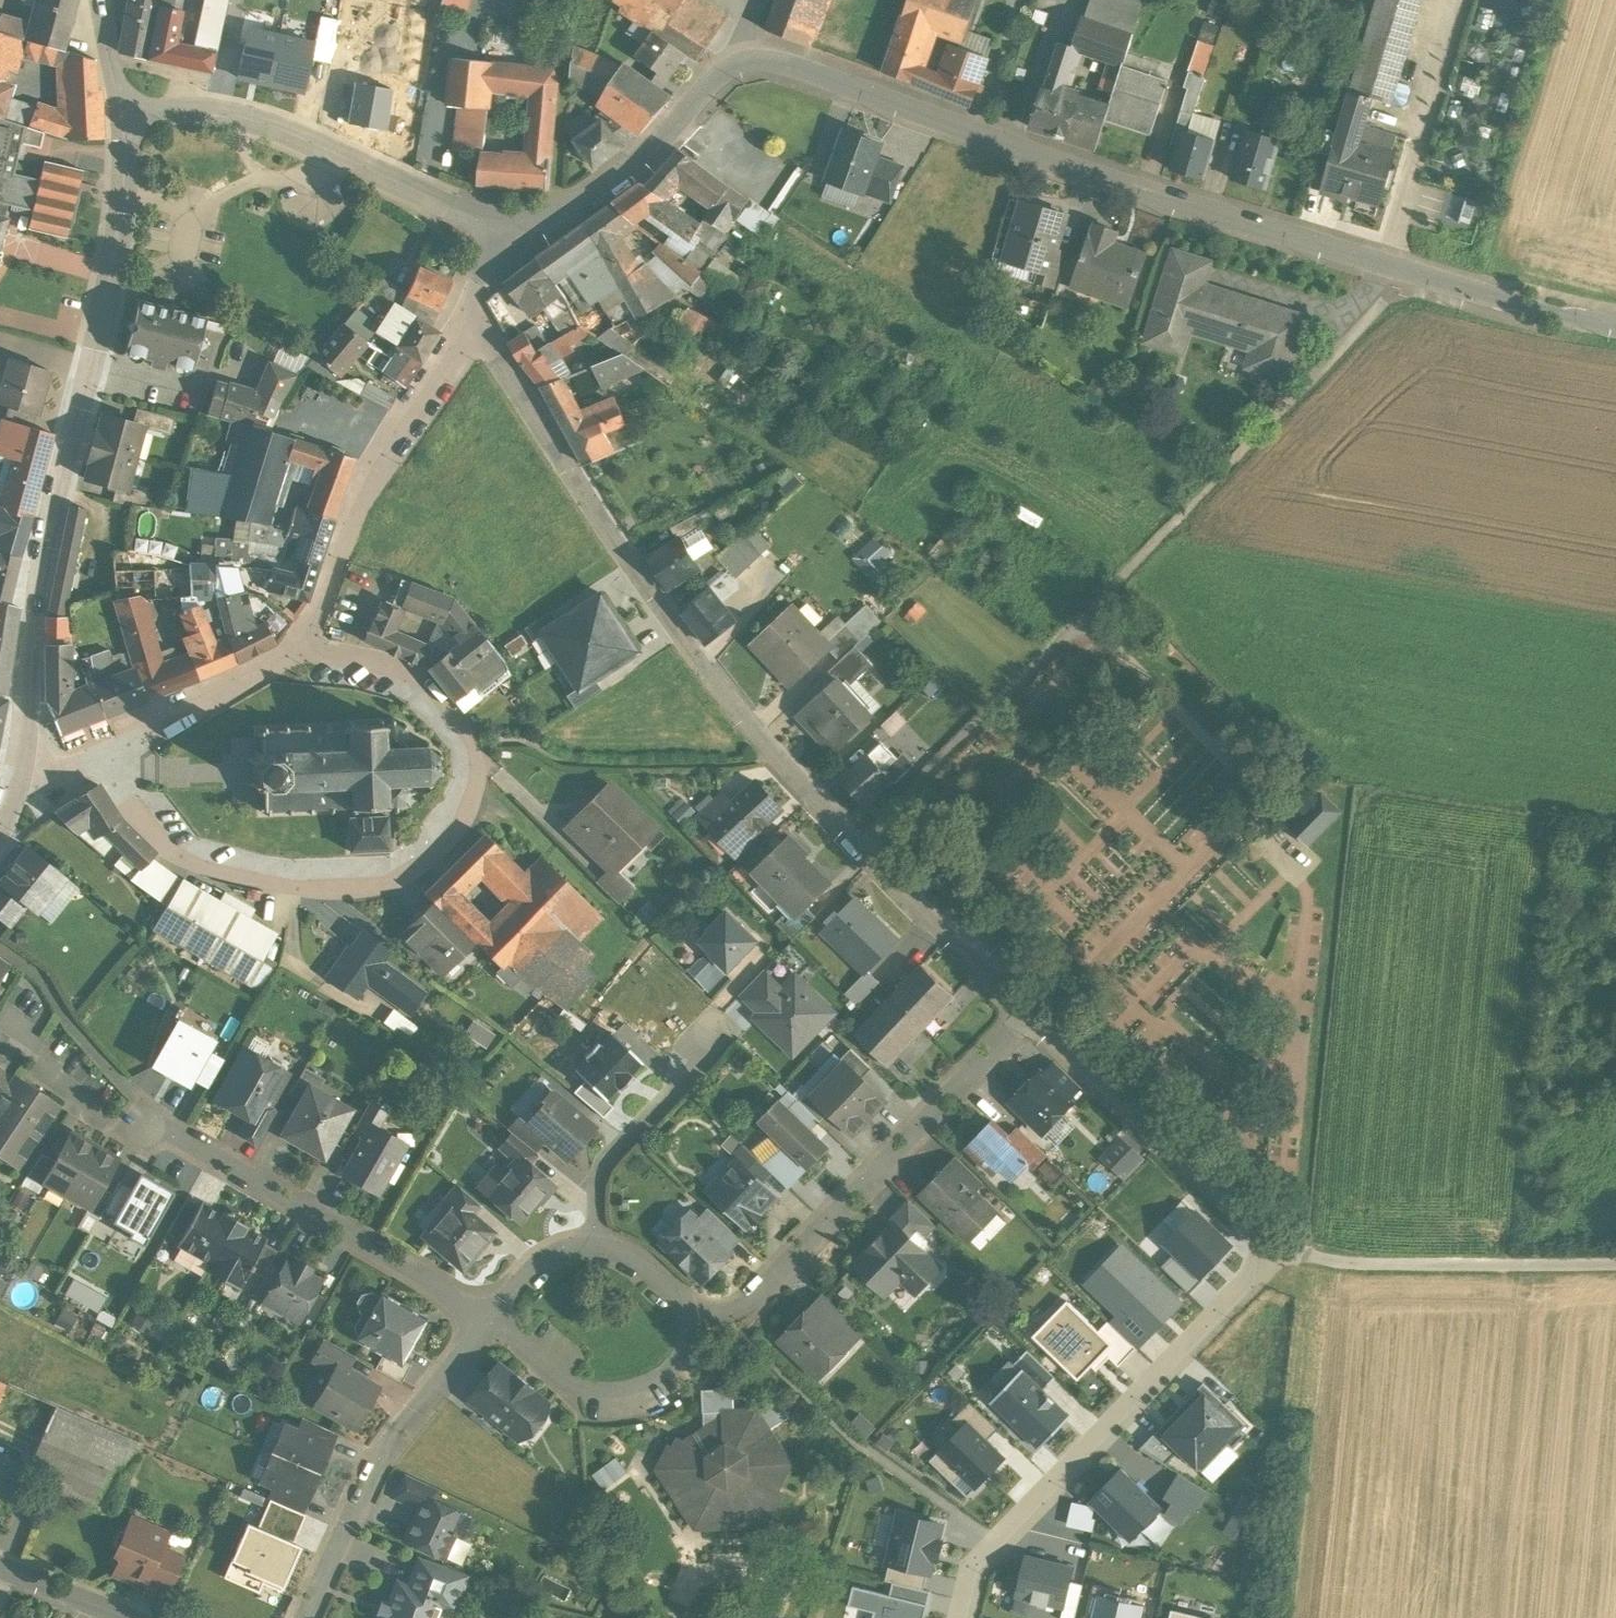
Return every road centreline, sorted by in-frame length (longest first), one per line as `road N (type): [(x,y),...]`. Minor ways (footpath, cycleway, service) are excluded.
road 1 (residential): [(1615,325),(1384,265),(771,64),(748,62),(714,81),(609,186),(504,229)]
road 2 (residential): [(469,317),(632,568),(774,755),(1032,1013)]
road 3 (residential): [(1032,1013),(1277,1249),(997,1543),(963,1617)]
road 4 (residential): [(105,754),(187,864),(308,890),(408,876),(462,823),(473,745),(429,687),(407,673),(299,642)]
road 5 (residential): [(133,122),(134,163),(107,309),(43,529),(22,791)]
road 6 (residential): [(1032,1013),(759,1295),(729,1312),(698,1313)]
road 7 (residential): [(151,1128),(493,1321)]
road 8 (residential): [(504,229),(255,127),(133,122)]
road 9 (residential): [(469,317),(375,463),(299,642)]
road 10 (residential): [(493,1321),(389,1445),(304,1617)]
road 11 (track): [(1615,1262),(1354,1265),(1277,1249)]
road 12 (residential): [(493,1321),(579,1395),(630,1405),(669,1394),(690,1378),(706,1341),(698,1313)]
road 13 (residential): [(593,1246),(607,1164),(712,1047)]
road 14 (residential): [(299,642),(105,754)]
road 15 (residential): [(134,1617),(0,1562)]
road 16 (residential): [(593,1246),(551,1255),(493,1321)]
road 17 (residential): [(97,0),(133,122)]
road 18 (residential): [(698,1313),(622,1252),(593,1246)]

